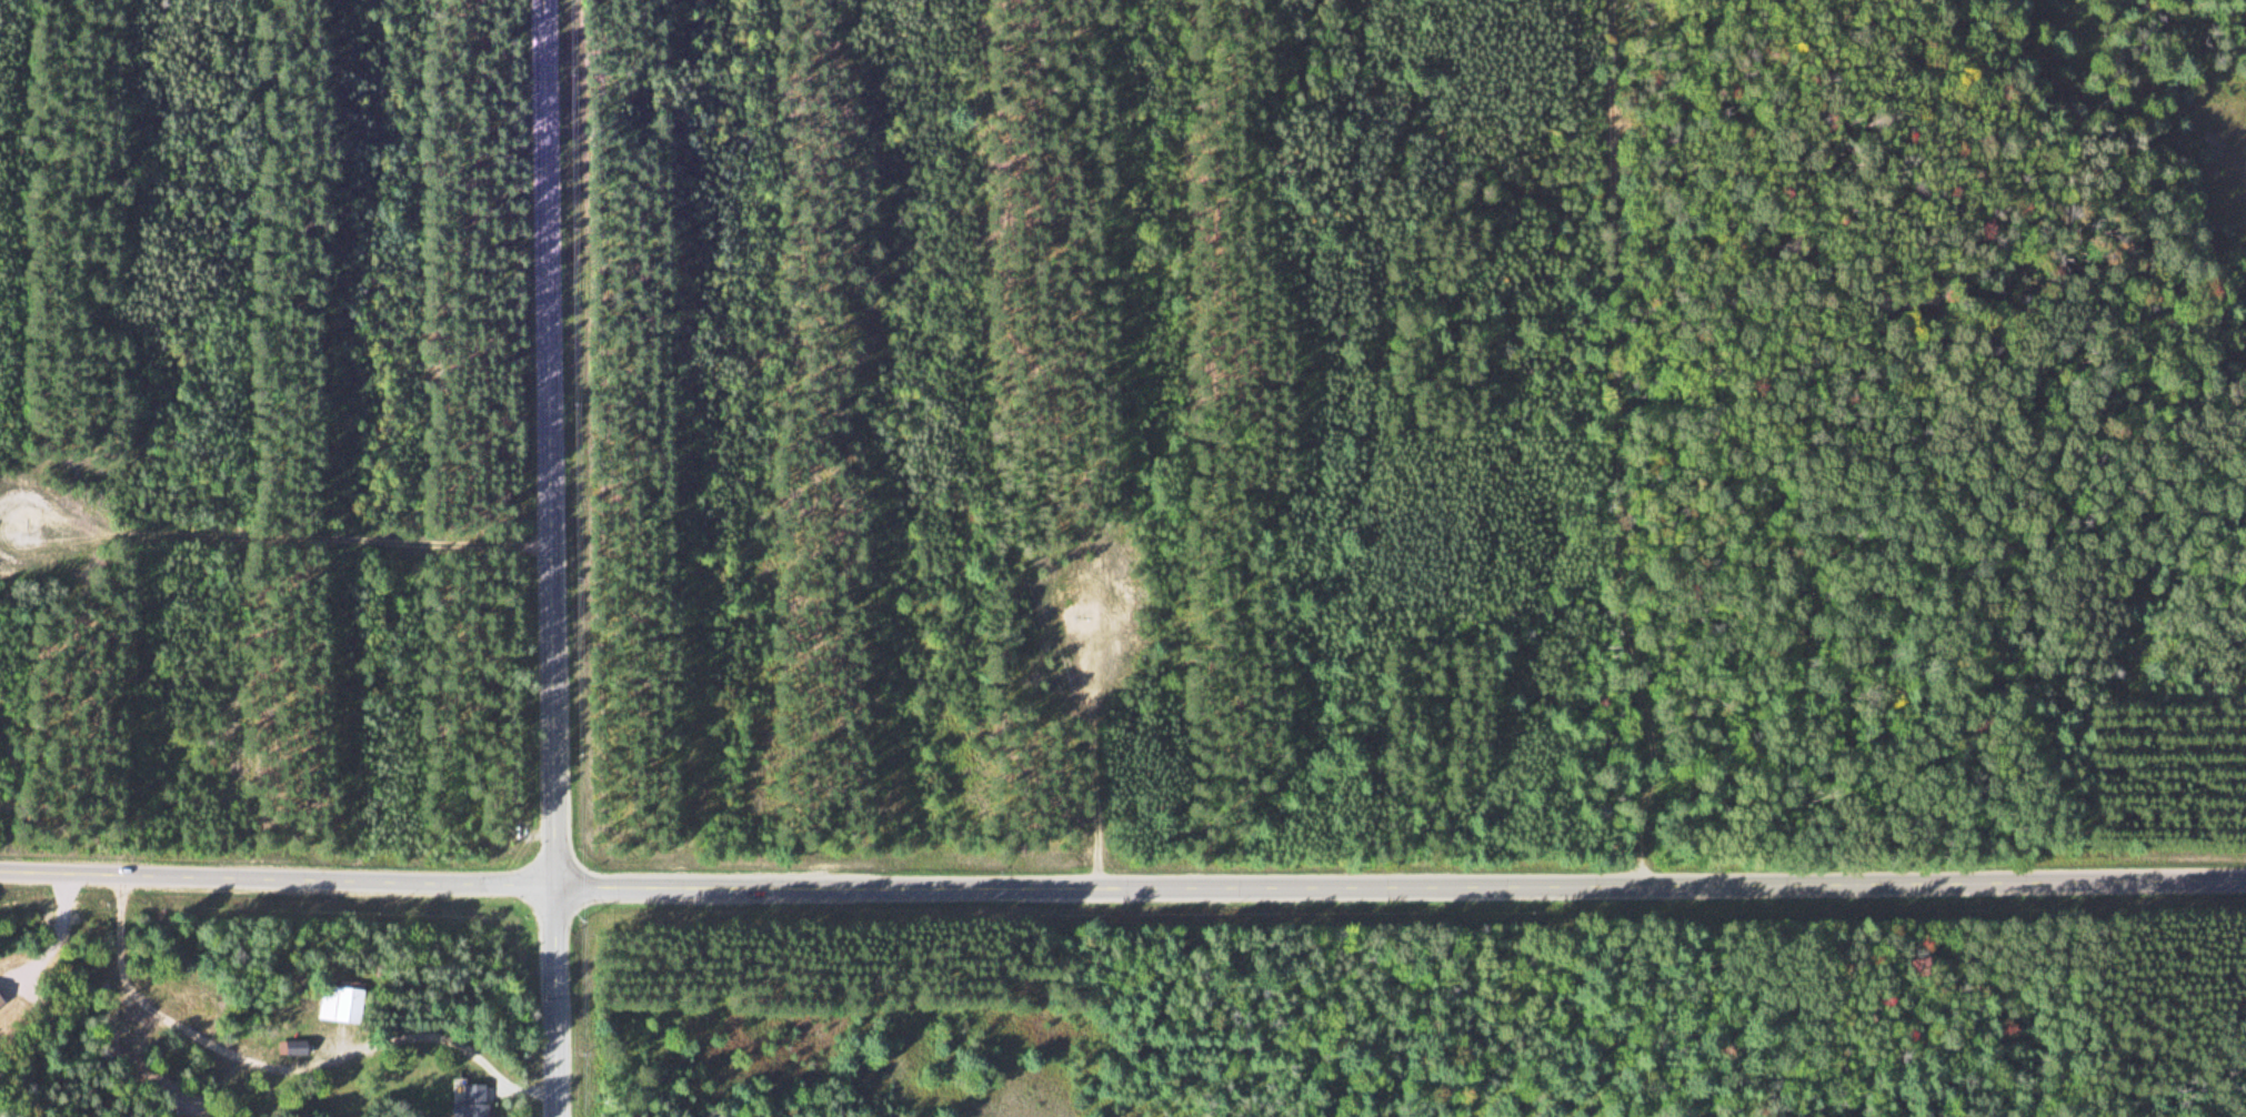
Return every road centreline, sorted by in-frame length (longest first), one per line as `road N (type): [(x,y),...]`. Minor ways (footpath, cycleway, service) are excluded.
road 1 (residential): [(2245,884),(1480,894),(555,887),(0,873)]
road 2 (tertiary): [(545,0),(558,1116)]

